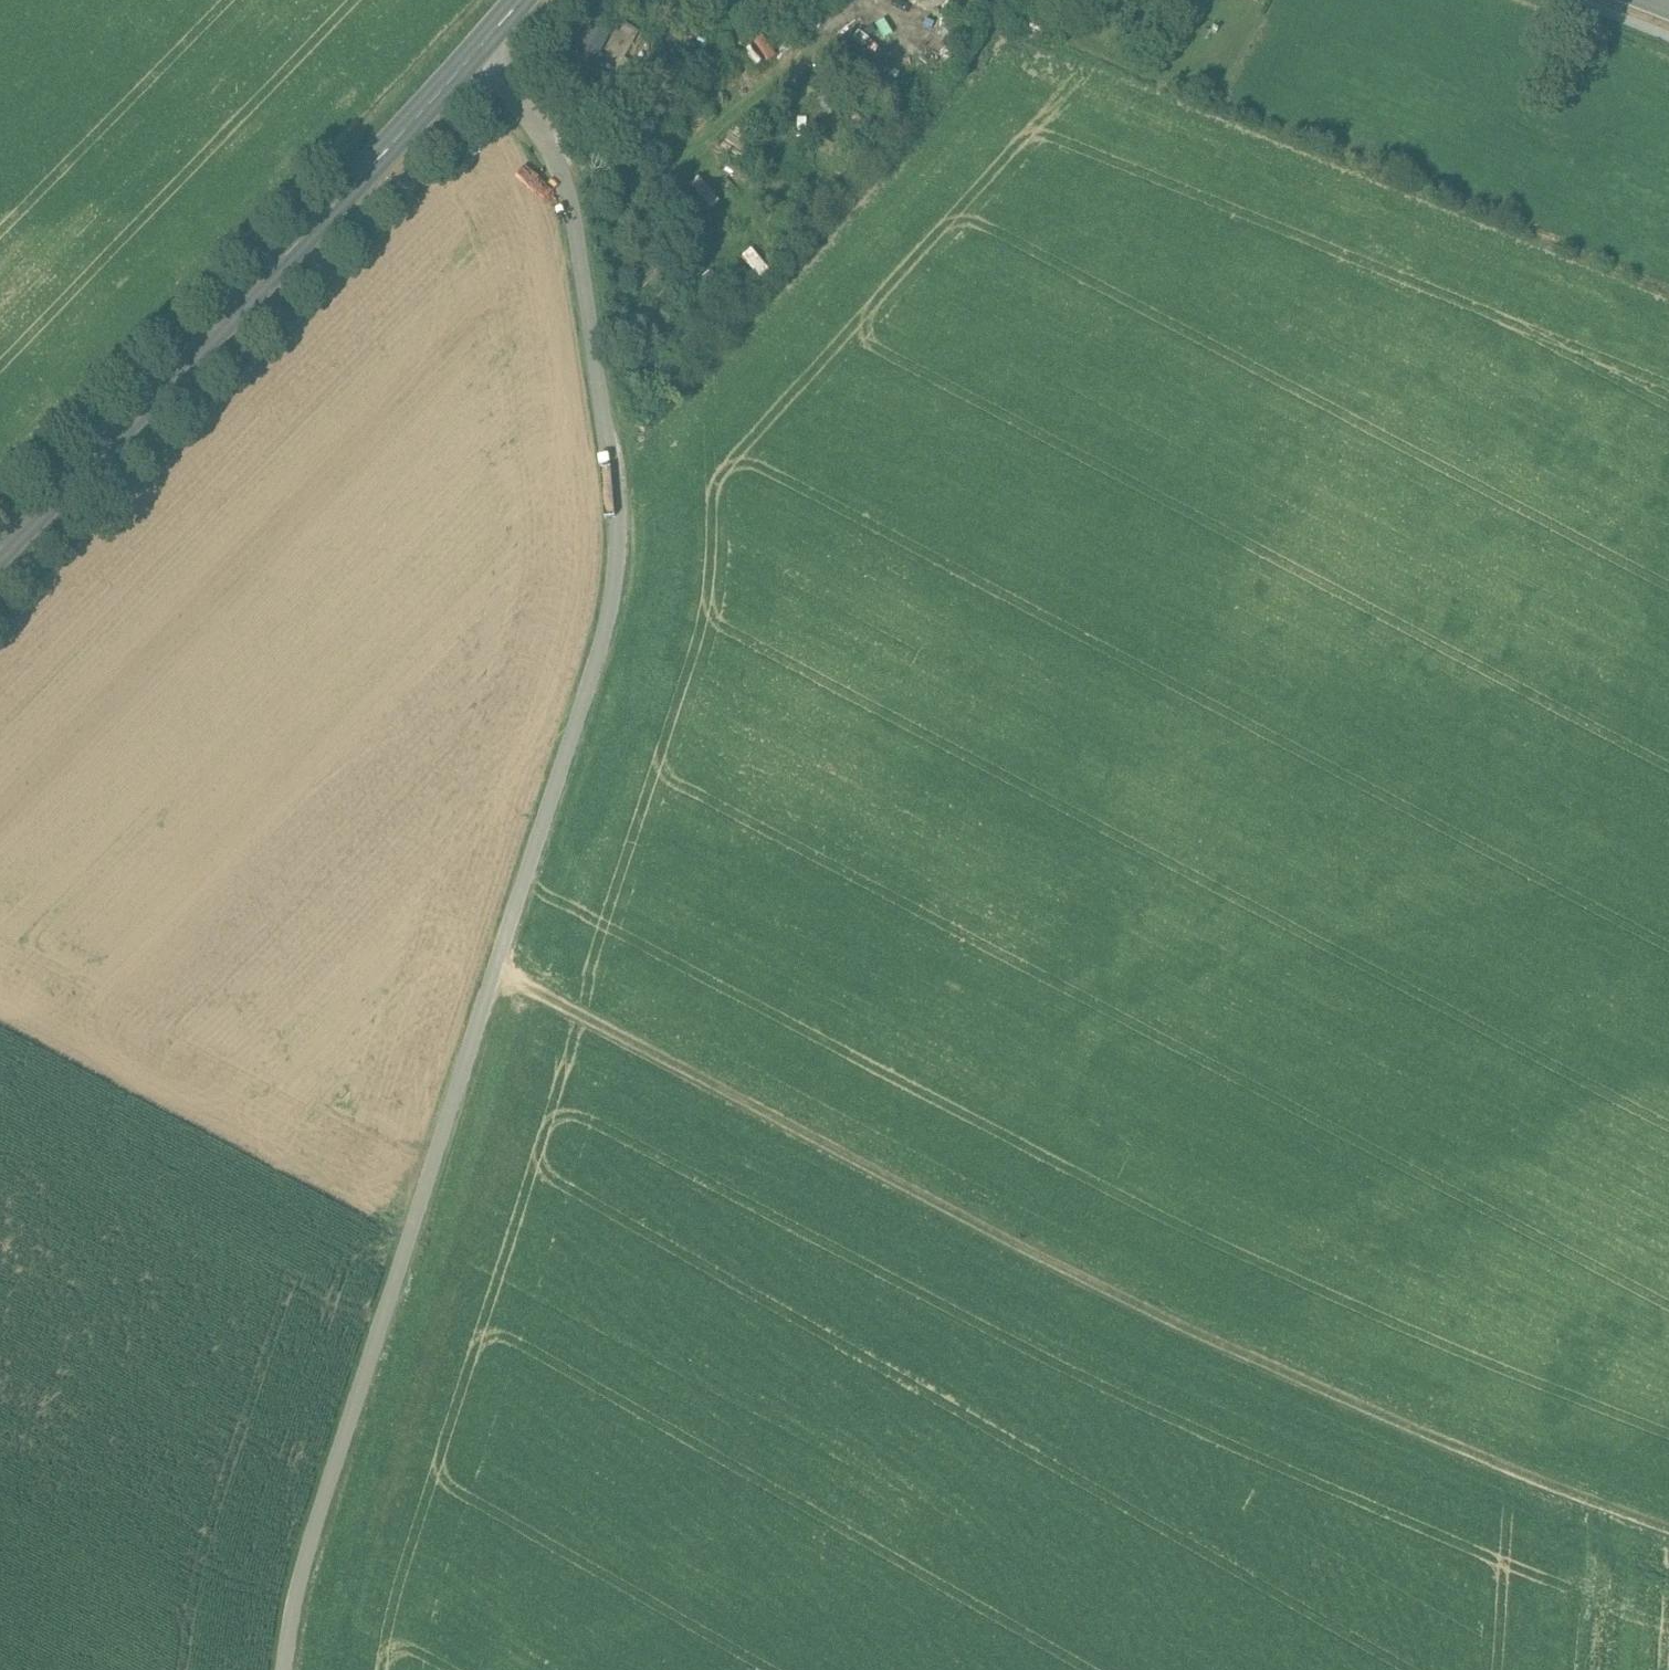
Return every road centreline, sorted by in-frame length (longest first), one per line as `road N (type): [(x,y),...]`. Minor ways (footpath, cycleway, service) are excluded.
road 1 (unclassified): [(477,51),(554,140),(627,551),(297,1598),(289,1669)]
road 2 (primary): [(477,51),(293,256),(0,556)]

